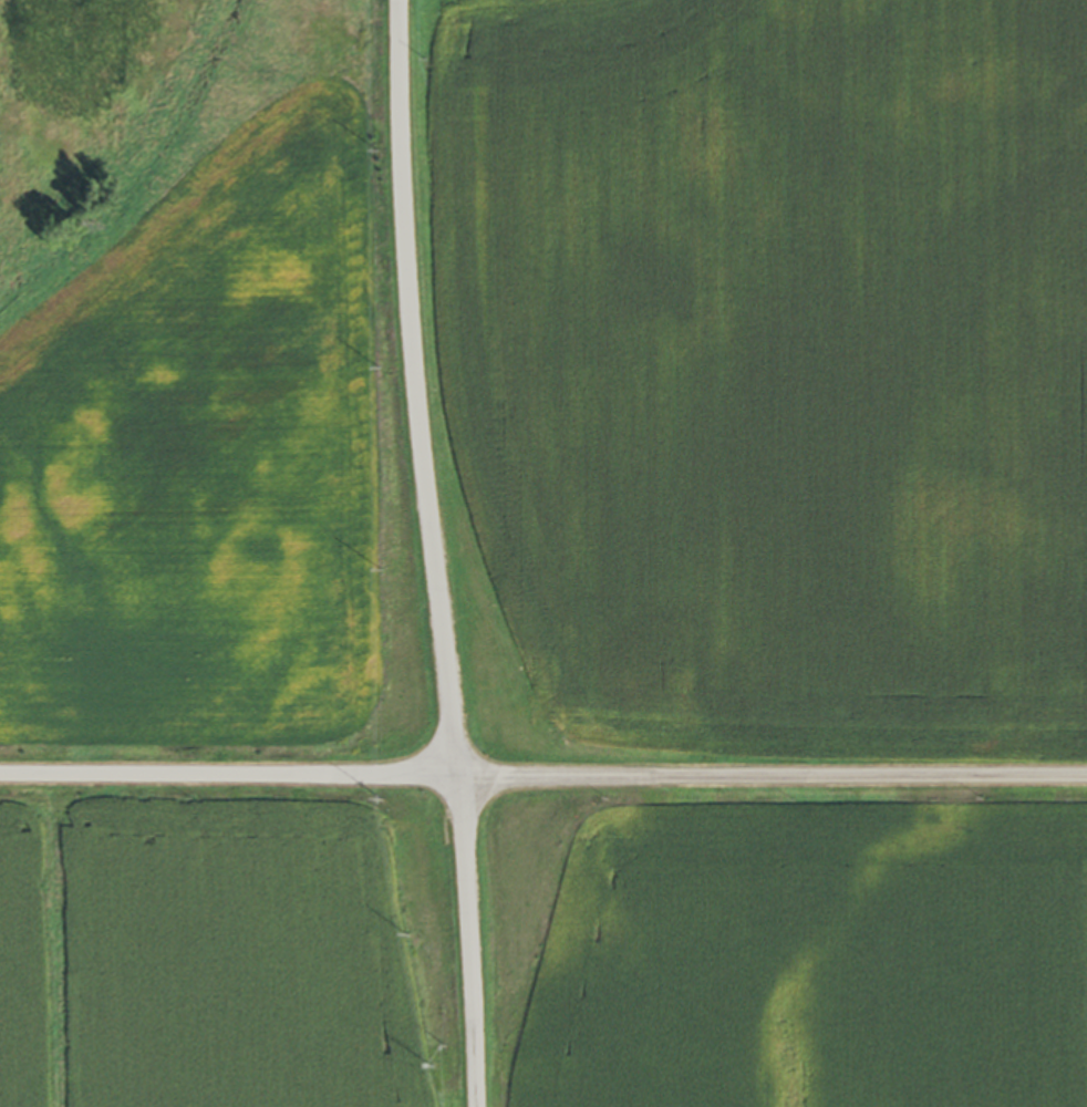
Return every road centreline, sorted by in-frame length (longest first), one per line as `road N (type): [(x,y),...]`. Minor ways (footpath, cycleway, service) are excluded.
road 1 (residential): [(1086,776),(0,774)]
road 2 (residential): [(447,775),(454,727),(408,260),(401,0)]
road 3 (residential): [(479,1106),(469,775)]

